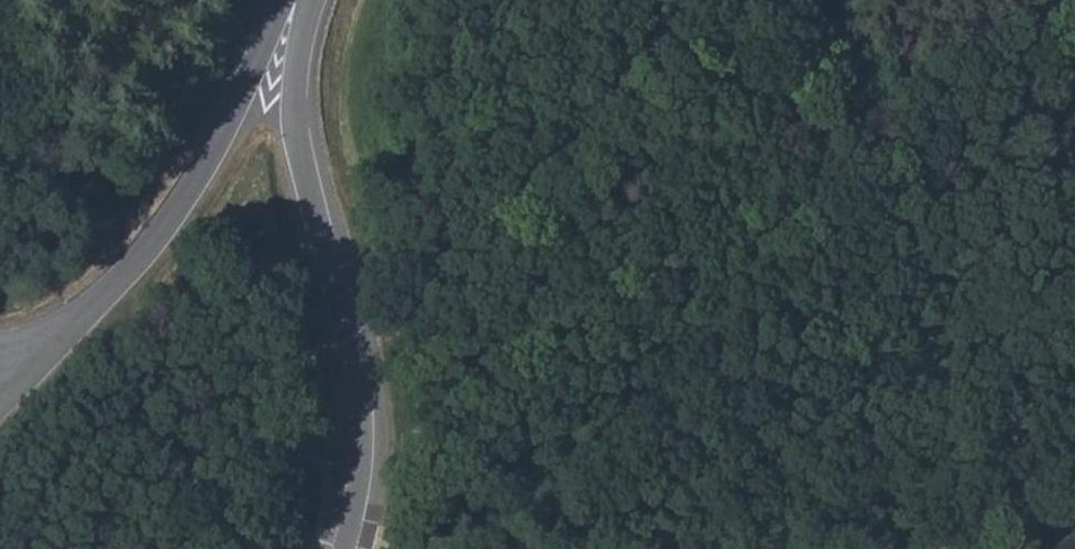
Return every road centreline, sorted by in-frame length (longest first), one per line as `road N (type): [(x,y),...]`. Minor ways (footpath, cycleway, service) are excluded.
road 1 (unclassified): [(928,548),(1074,439)]

